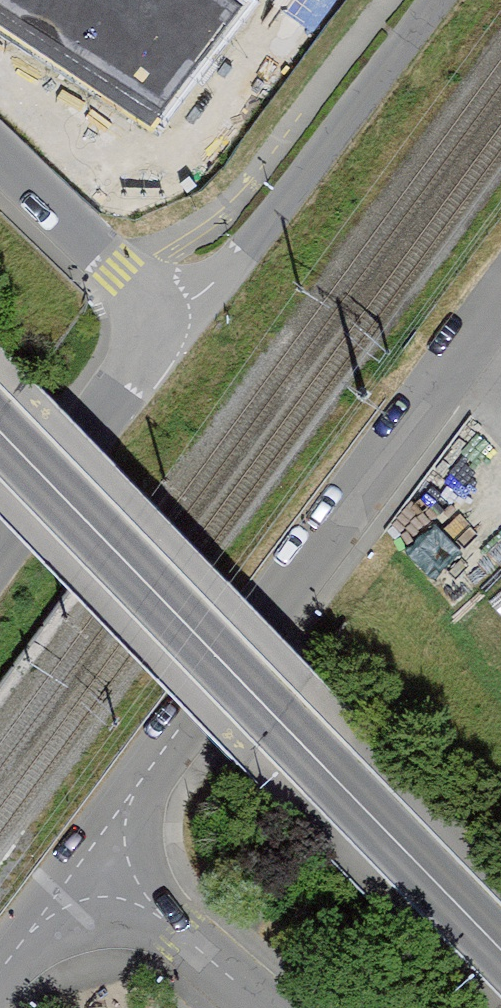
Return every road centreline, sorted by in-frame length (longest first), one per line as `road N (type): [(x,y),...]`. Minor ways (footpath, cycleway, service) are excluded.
road 1 (tertiary): [(0,424),(500,944)]
road 2 (residential): [(85,860),(500,323)]
road 3 (residential): [(438,0),(218,291),(155,338)]
road 4 (residential): [(155,338),(0,555)]
road 5 (residential): [(85,860),(264,1007)]
road 6 (residential): [(155,338),(0,177)]
road 7 (residential): [(0,976),(85,860)]

